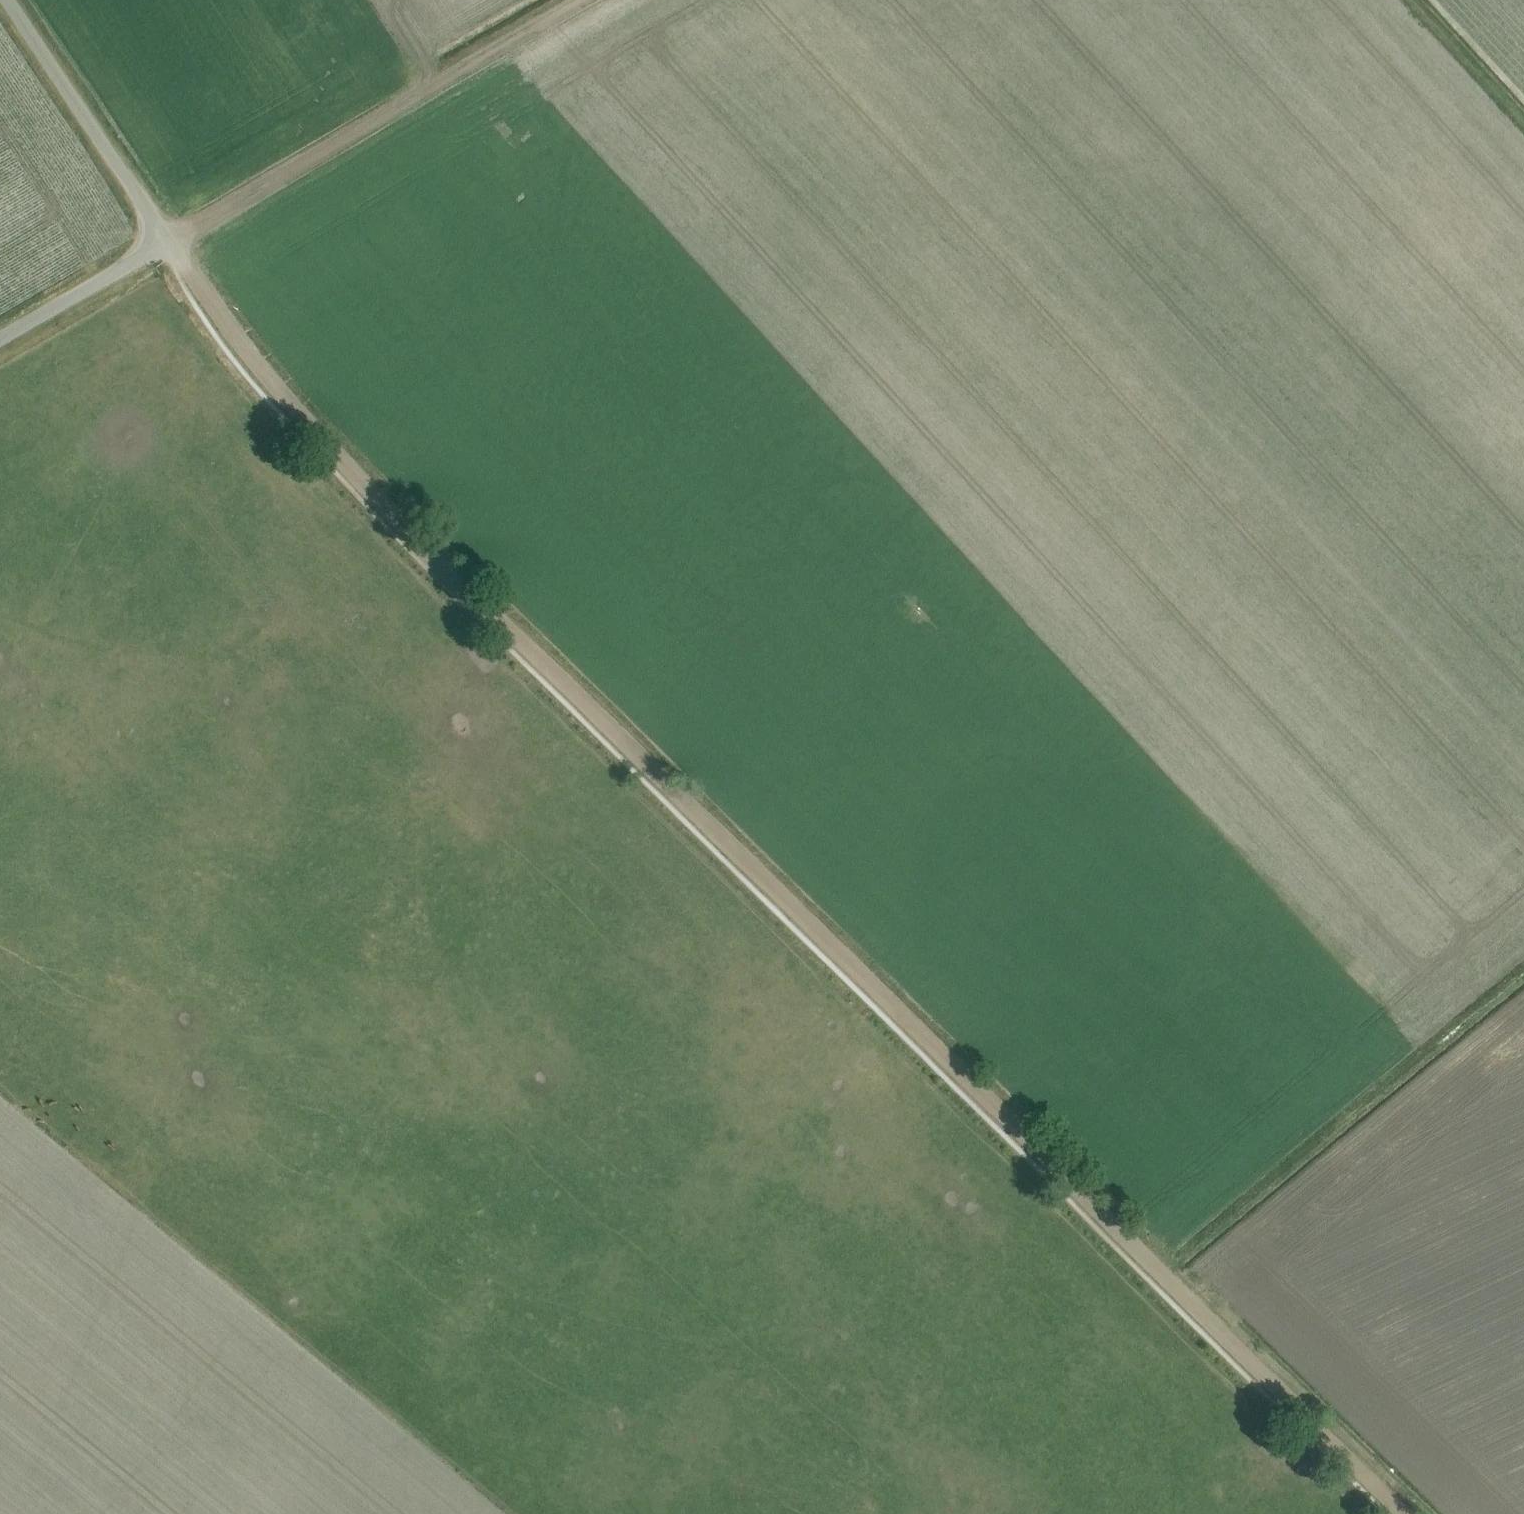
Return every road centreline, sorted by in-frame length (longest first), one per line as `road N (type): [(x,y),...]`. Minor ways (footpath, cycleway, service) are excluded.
road 1 (track): [(152,238),(181,253),(269,379),(354,474),(1405,1513)]
road 2 (track): [(152,238),(203,220),(585,0)]
road 3 (unclassified): [(0,336),(123,265),(152,238),(150,214),(8,0)]

